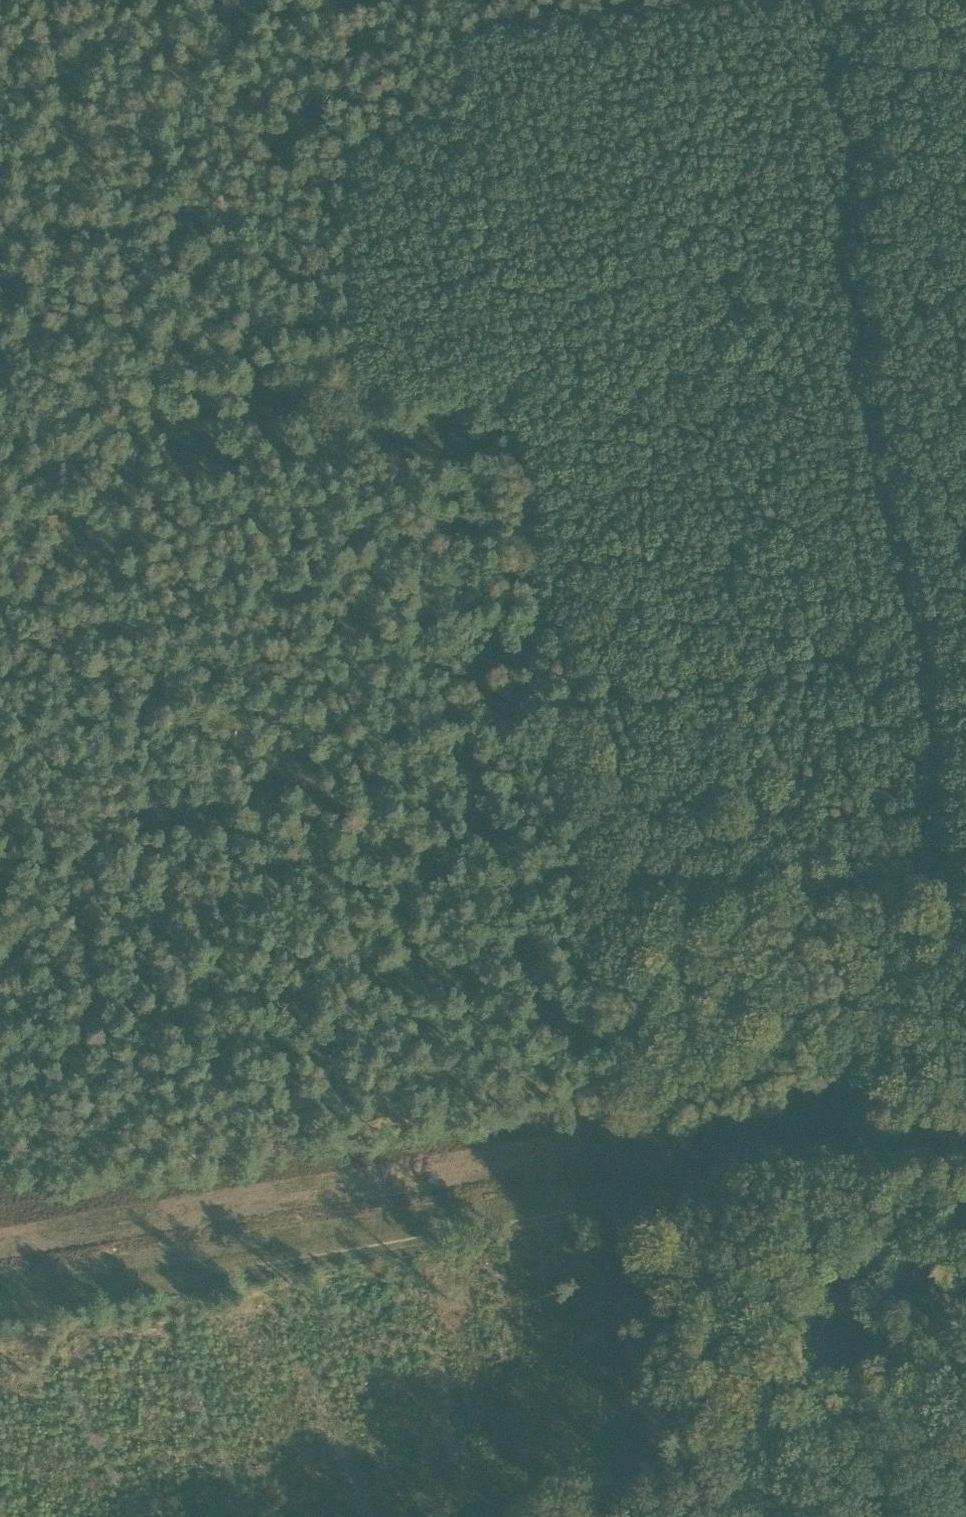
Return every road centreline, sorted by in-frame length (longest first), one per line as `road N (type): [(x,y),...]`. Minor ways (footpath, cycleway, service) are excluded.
road 1 (track): [(0,1319),(965,1151)]
road 2 (track): [(492,1516),(965,1379)]

